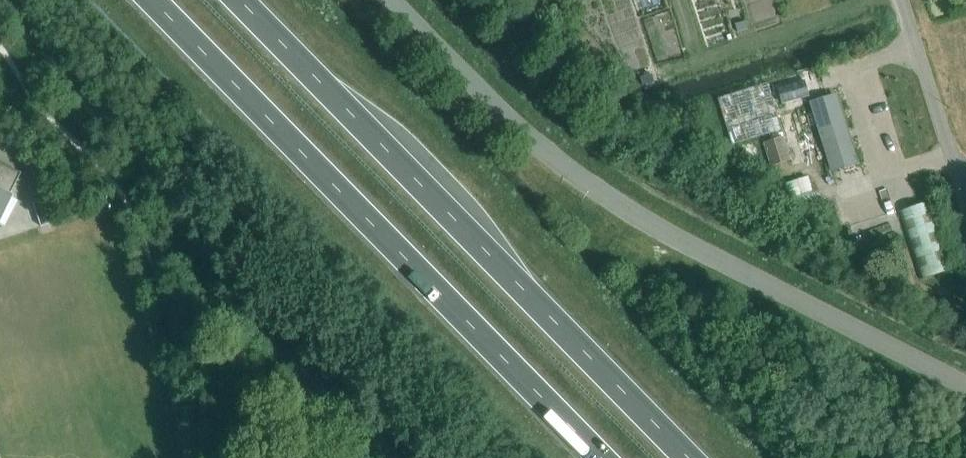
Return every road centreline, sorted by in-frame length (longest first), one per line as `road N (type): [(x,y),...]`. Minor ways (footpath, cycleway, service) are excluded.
road 1 (unclassified): [(965,382),(588,180),(541,148),(392,0)]
road 2 (trunk): [(688,457),(240,0)]
road 3 (trunk): [(152,0),(600,457)]

